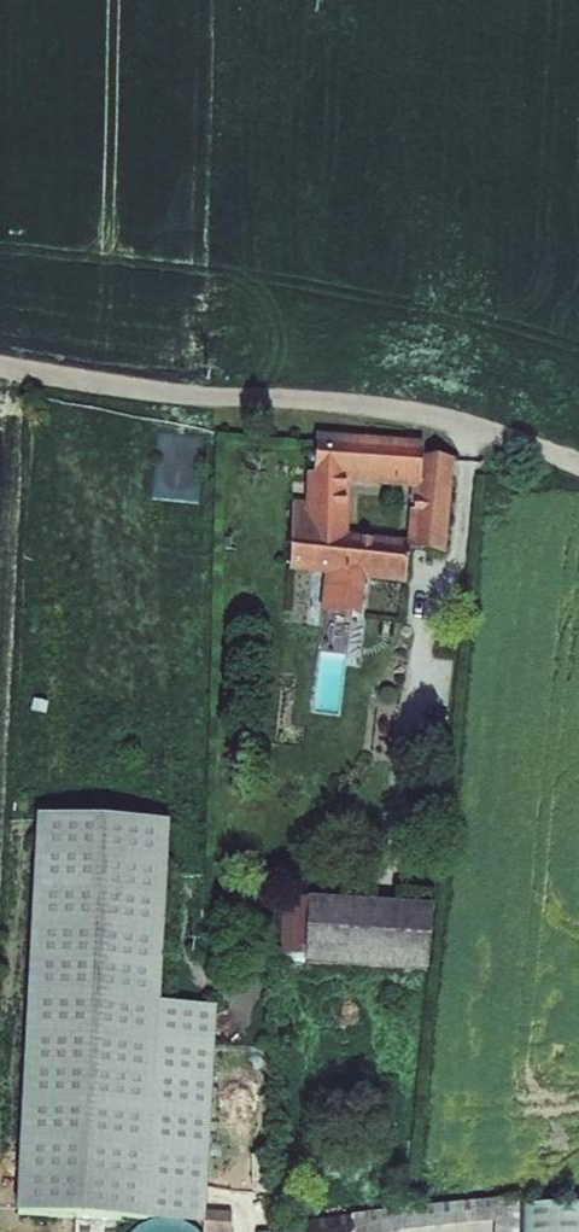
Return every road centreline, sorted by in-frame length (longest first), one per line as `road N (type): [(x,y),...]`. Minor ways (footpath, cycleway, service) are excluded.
road 1 (track): [(578,467),(494,433),(390,409),(0,363)]

